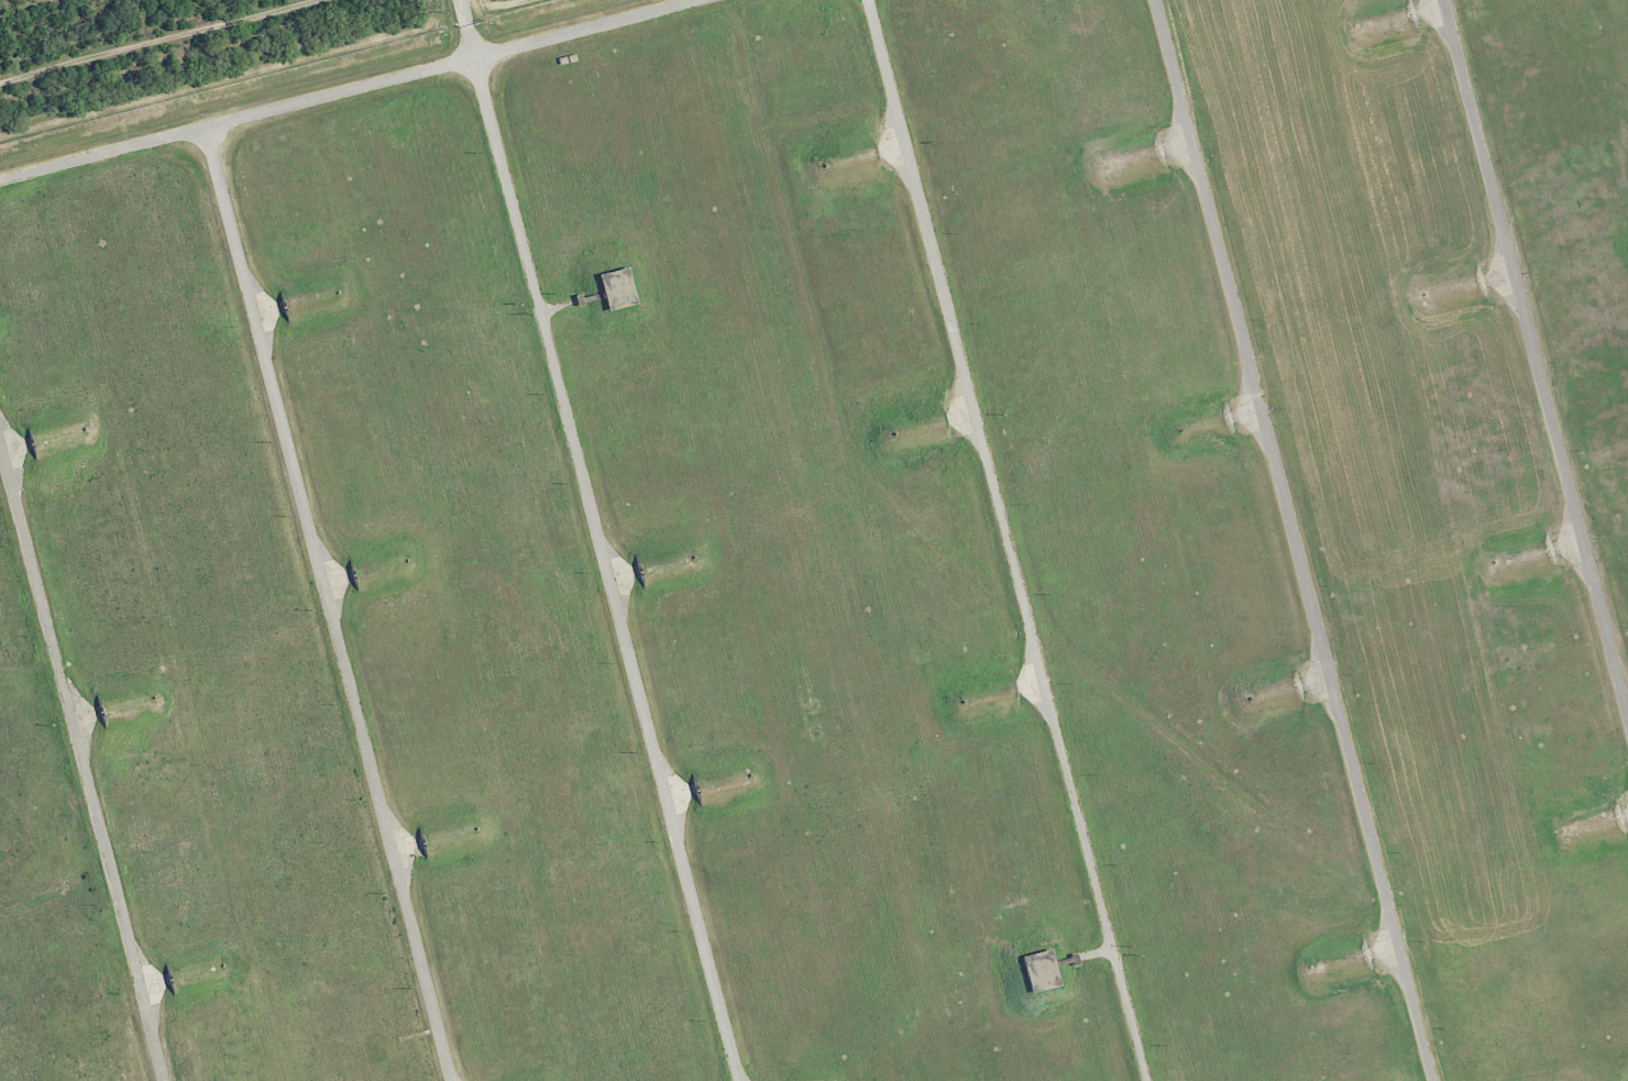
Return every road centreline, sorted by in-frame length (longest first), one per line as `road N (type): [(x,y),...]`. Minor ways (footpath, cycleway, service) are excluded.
road 1 (residential): [(741,1080),(461,0)]
road 2 (residential): [(1157,0),(1436,1080)]
road 3 (residential): [(870,0),(1148,1080)]
road 4 (residential): [(207,128),(452,1080)]
road 5 (residential): [(1445,0),(1627,713)]
road 6 (residential): [(705,0),(0,181)]
road 7 (residential): [(0,442),(165,1080)]

